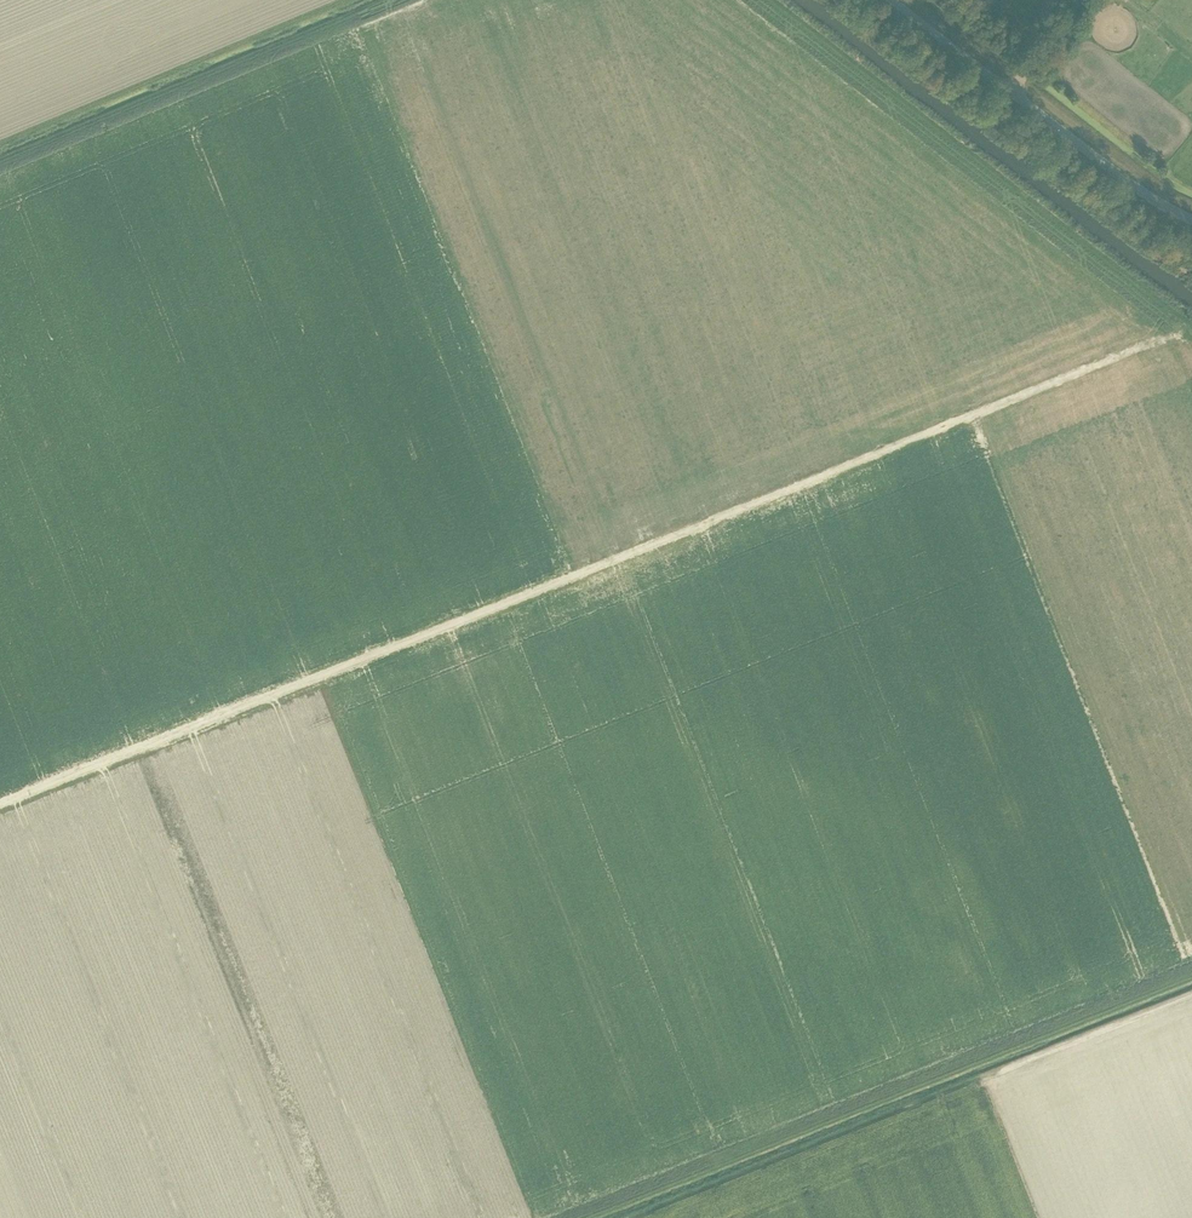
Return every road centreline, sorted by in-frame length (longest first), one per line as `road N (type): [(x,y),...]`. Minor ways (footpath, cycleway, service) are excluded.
road 1 (unclassified): [(893,0),(1138,188),(1191,219)]

